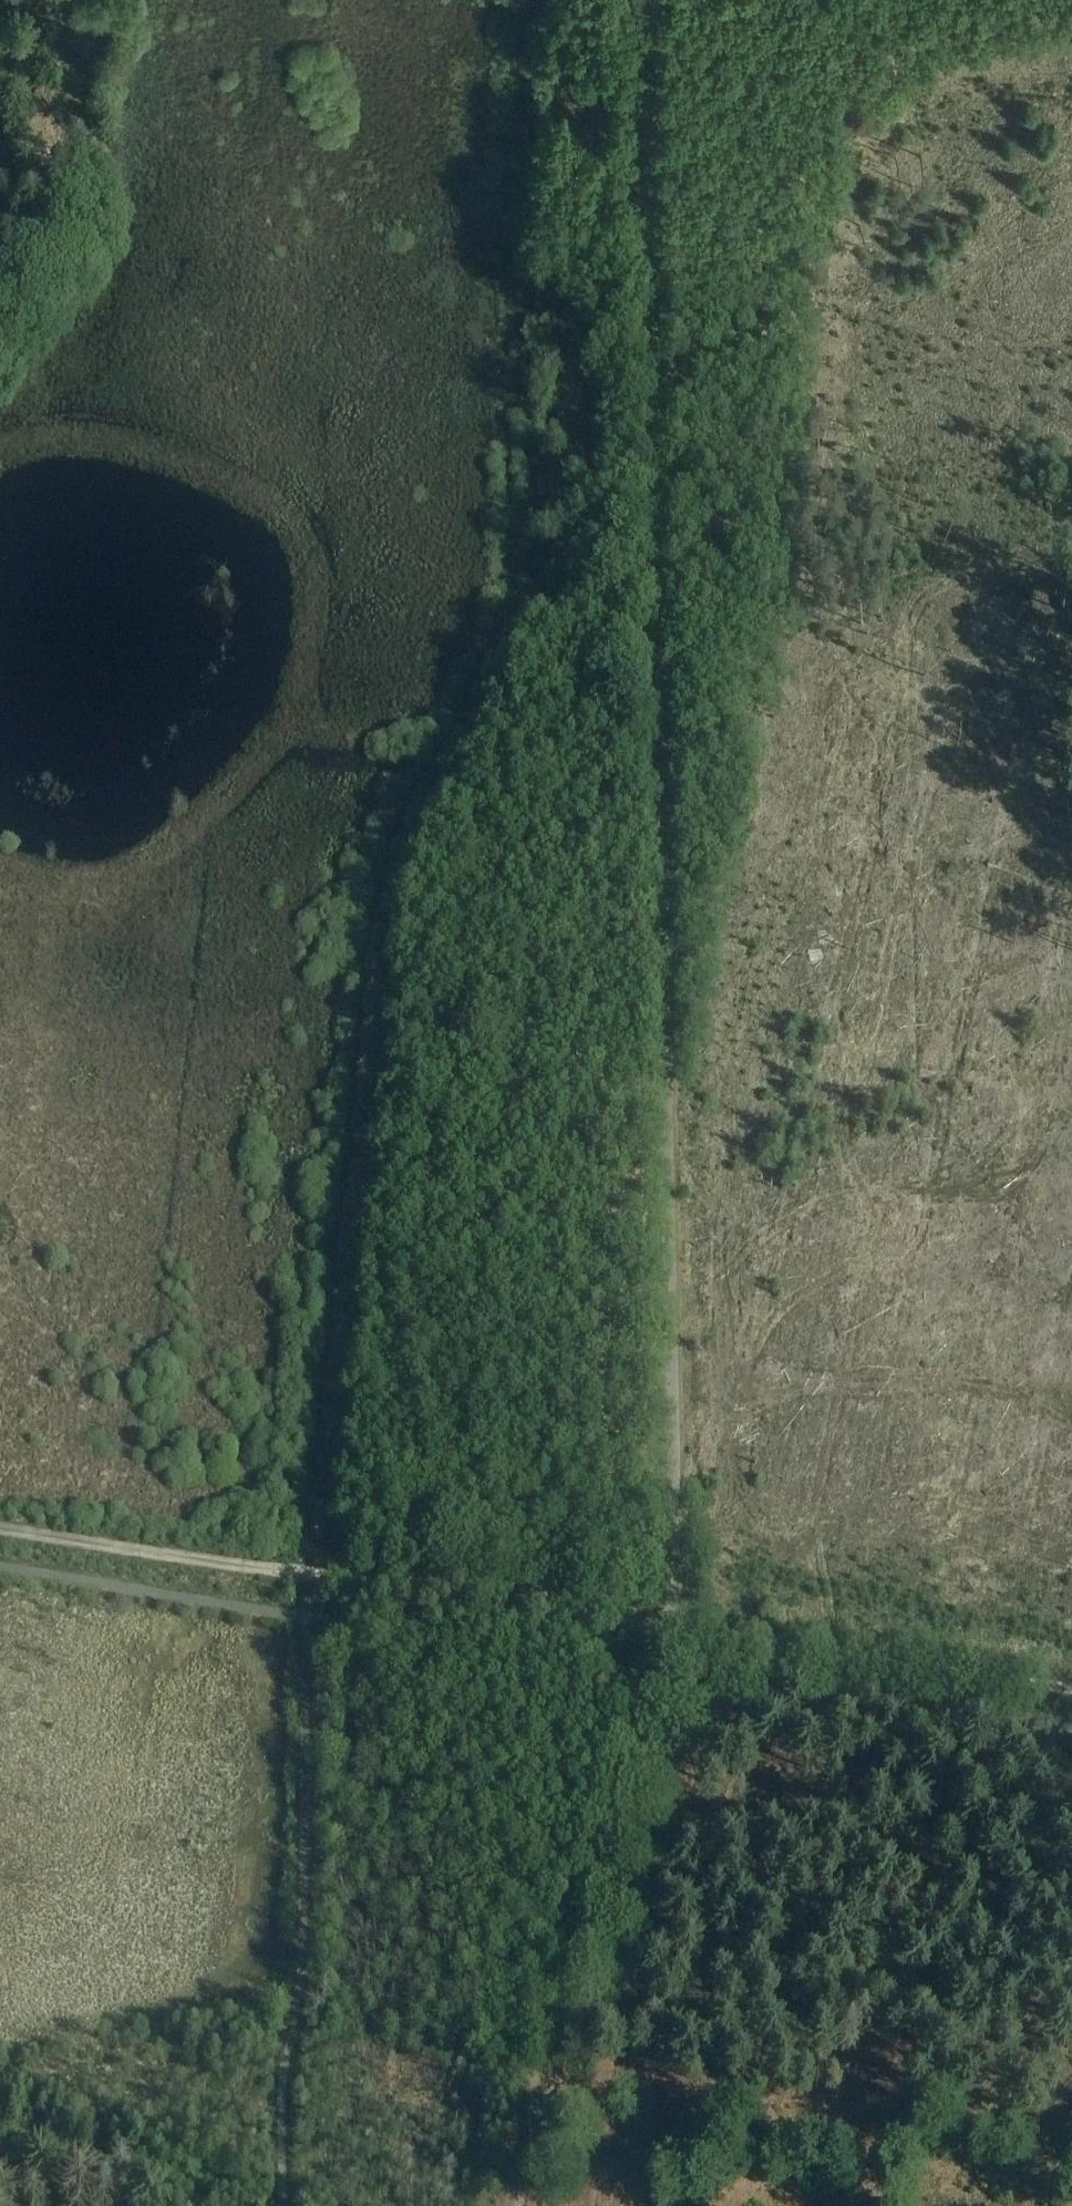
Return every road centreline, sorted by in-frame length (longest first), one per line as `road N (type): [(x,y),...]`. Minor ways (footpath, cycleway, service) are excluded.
road 1 (track): [(673,1631),(0,1529)]
road 2 (track): [(516,2205),(651,1709)]
road 3 (track): [(673,1631),(1071,1691)]

